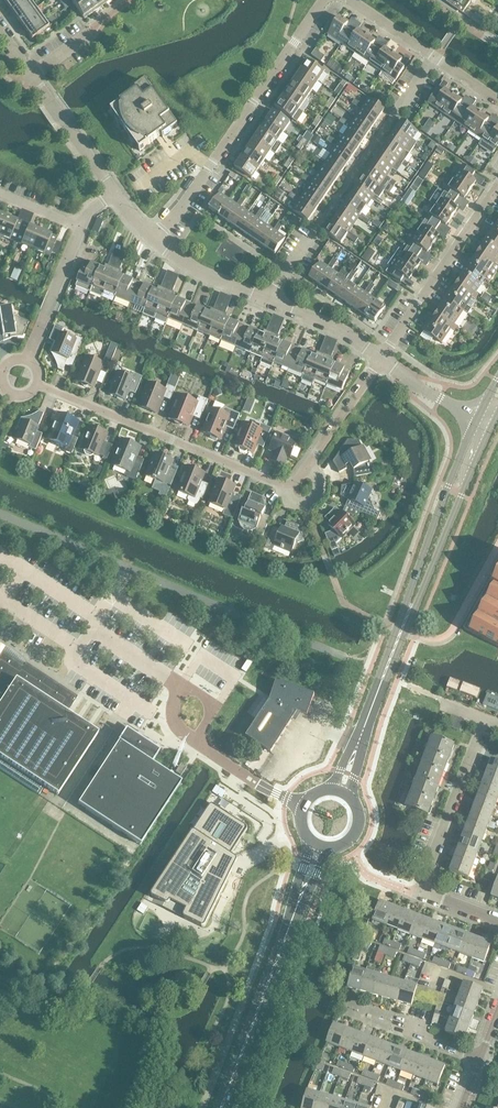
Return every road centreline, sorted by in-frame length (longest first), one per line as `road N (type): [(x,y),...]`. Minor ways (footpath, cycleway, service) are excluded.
road 1 (residential): [(348,657),(0,514)]
road 2 (residential): [(153,239),(324,0)]
road 3 (residential): [(270,301),(435,58)]
road 4 (residential): [(497,922),(419,891),(486,720)]
road 5 (residential): [(279,484),(38,385)]
road 6 (secondary): [(478,418),(406,620)]
road 7 (secondary): [(406,620),(494,428)]
road 8 (residential): [(497,190),(381,359)]
road 9 (secondary): [(221,1107),(294,918)]
road 10 (residential): [(114,196),(31,75)]
road 11 (residential): [(26,359),(85,227)]
road 12 (residential): [(270,301),(172,258),(153,239)]
road 13 (residential): [(381,359),(270,301)]
road 14 (residential): [(381,359),(311,462)]

